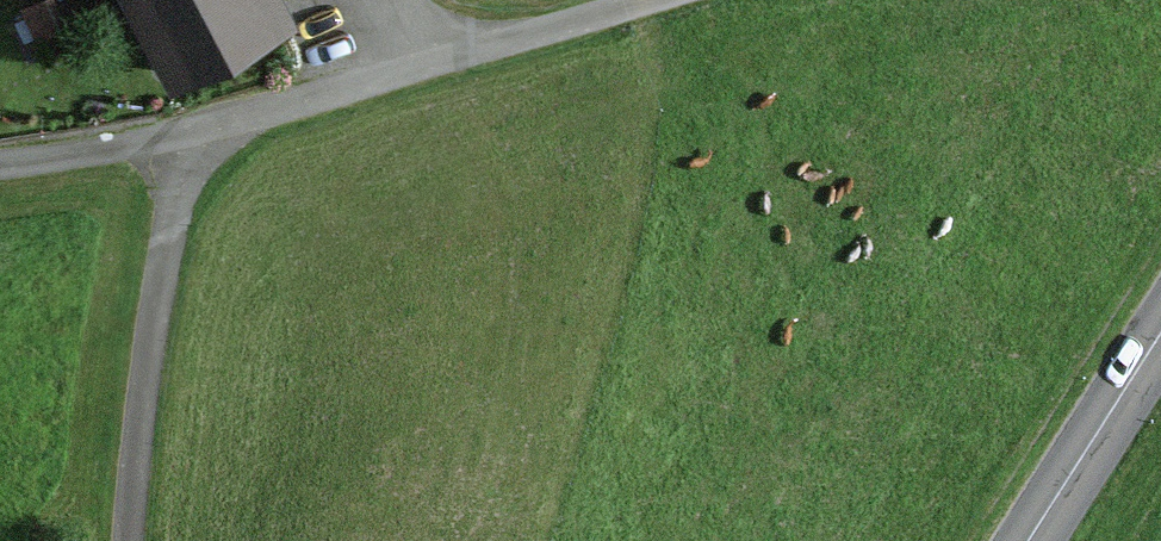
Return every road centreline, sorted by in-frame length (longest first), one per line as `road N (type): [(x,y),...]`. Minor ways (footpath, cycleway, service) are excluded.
road 1 (track): [(0,164),(261,118),(650,0)]
road 2 (track): [(179,135),(127,540)]
road 3 (secondary): [(1022,540),(1160,319)]

